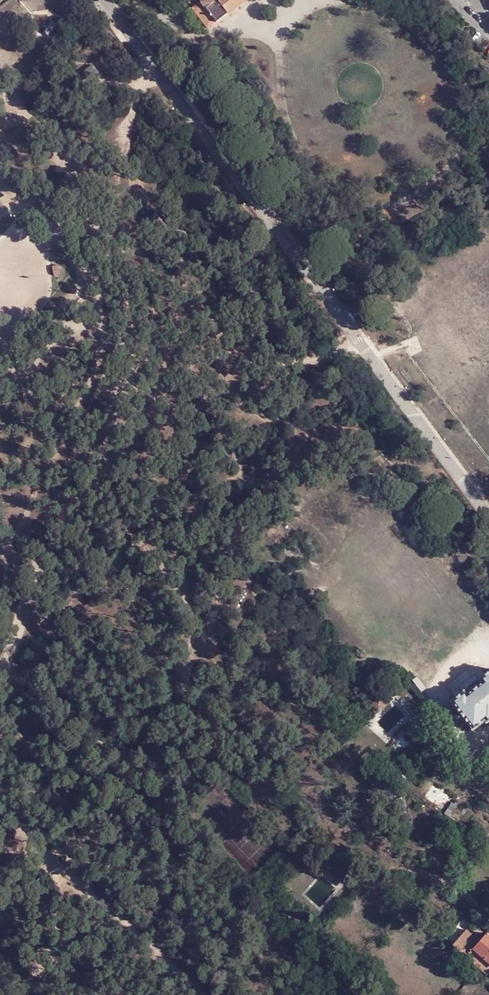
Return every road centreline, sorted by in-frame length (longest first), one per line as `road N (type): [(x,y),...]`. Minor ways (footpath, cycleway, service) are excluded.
road 1 (track): [(0,86),(119,230),(139,337),(128,390),(57,535),(0,682)]
road 2 (track): [(0,794),(23,832),(82,892),(204,994)]
road 3 (track): [(48,857),(61,890),(59,938),(51,962),(11,994)]

